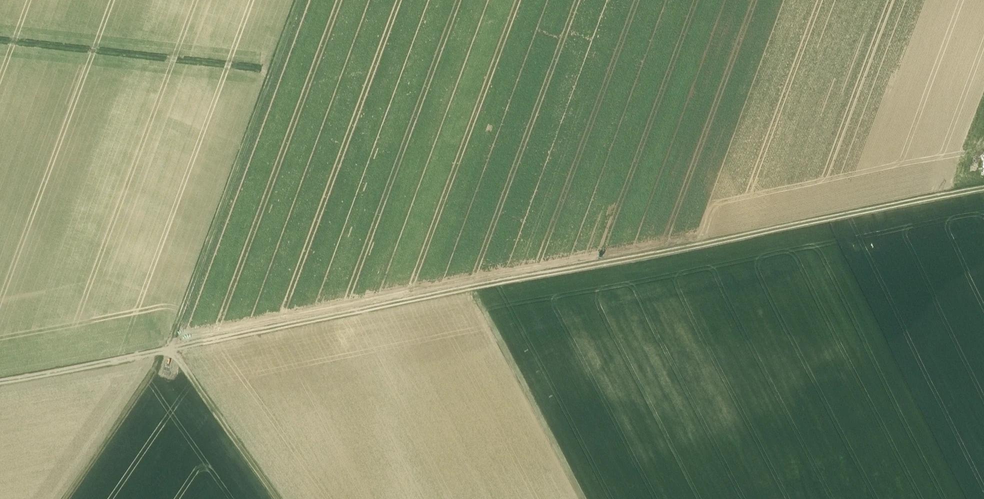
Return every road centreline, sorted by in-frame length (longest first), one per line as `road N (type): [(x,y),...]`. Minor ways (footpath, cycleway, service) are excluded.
road 1 (track): [(983,191),(0,382)]
road 2 (track): [(277,498),(171,350),(300,0)]
road 3 (track): [(0,40),(274,70)]
road 4 (track): [(167,351),(68,498)]

